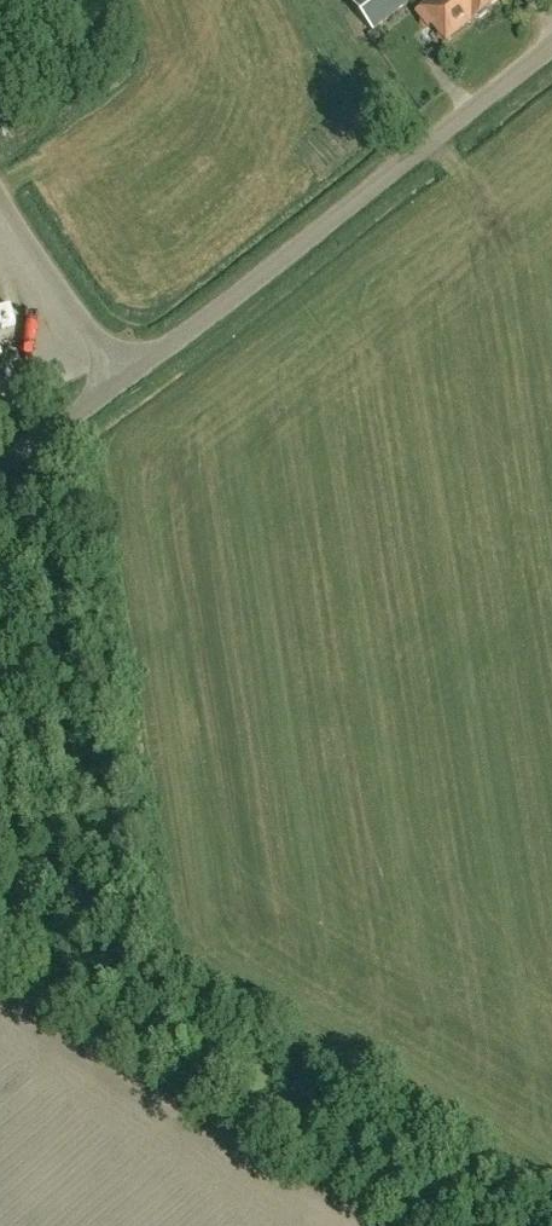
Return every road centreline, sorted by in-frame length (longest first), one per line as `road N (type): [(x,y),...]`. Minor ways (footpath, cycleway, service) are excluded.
road 1 (unclassified): [(124,378),(551,54)]
road 2 (unclassified): [(124,378),(0,197)]
road 3 (unclassified): [(0,464),(124,378)]

